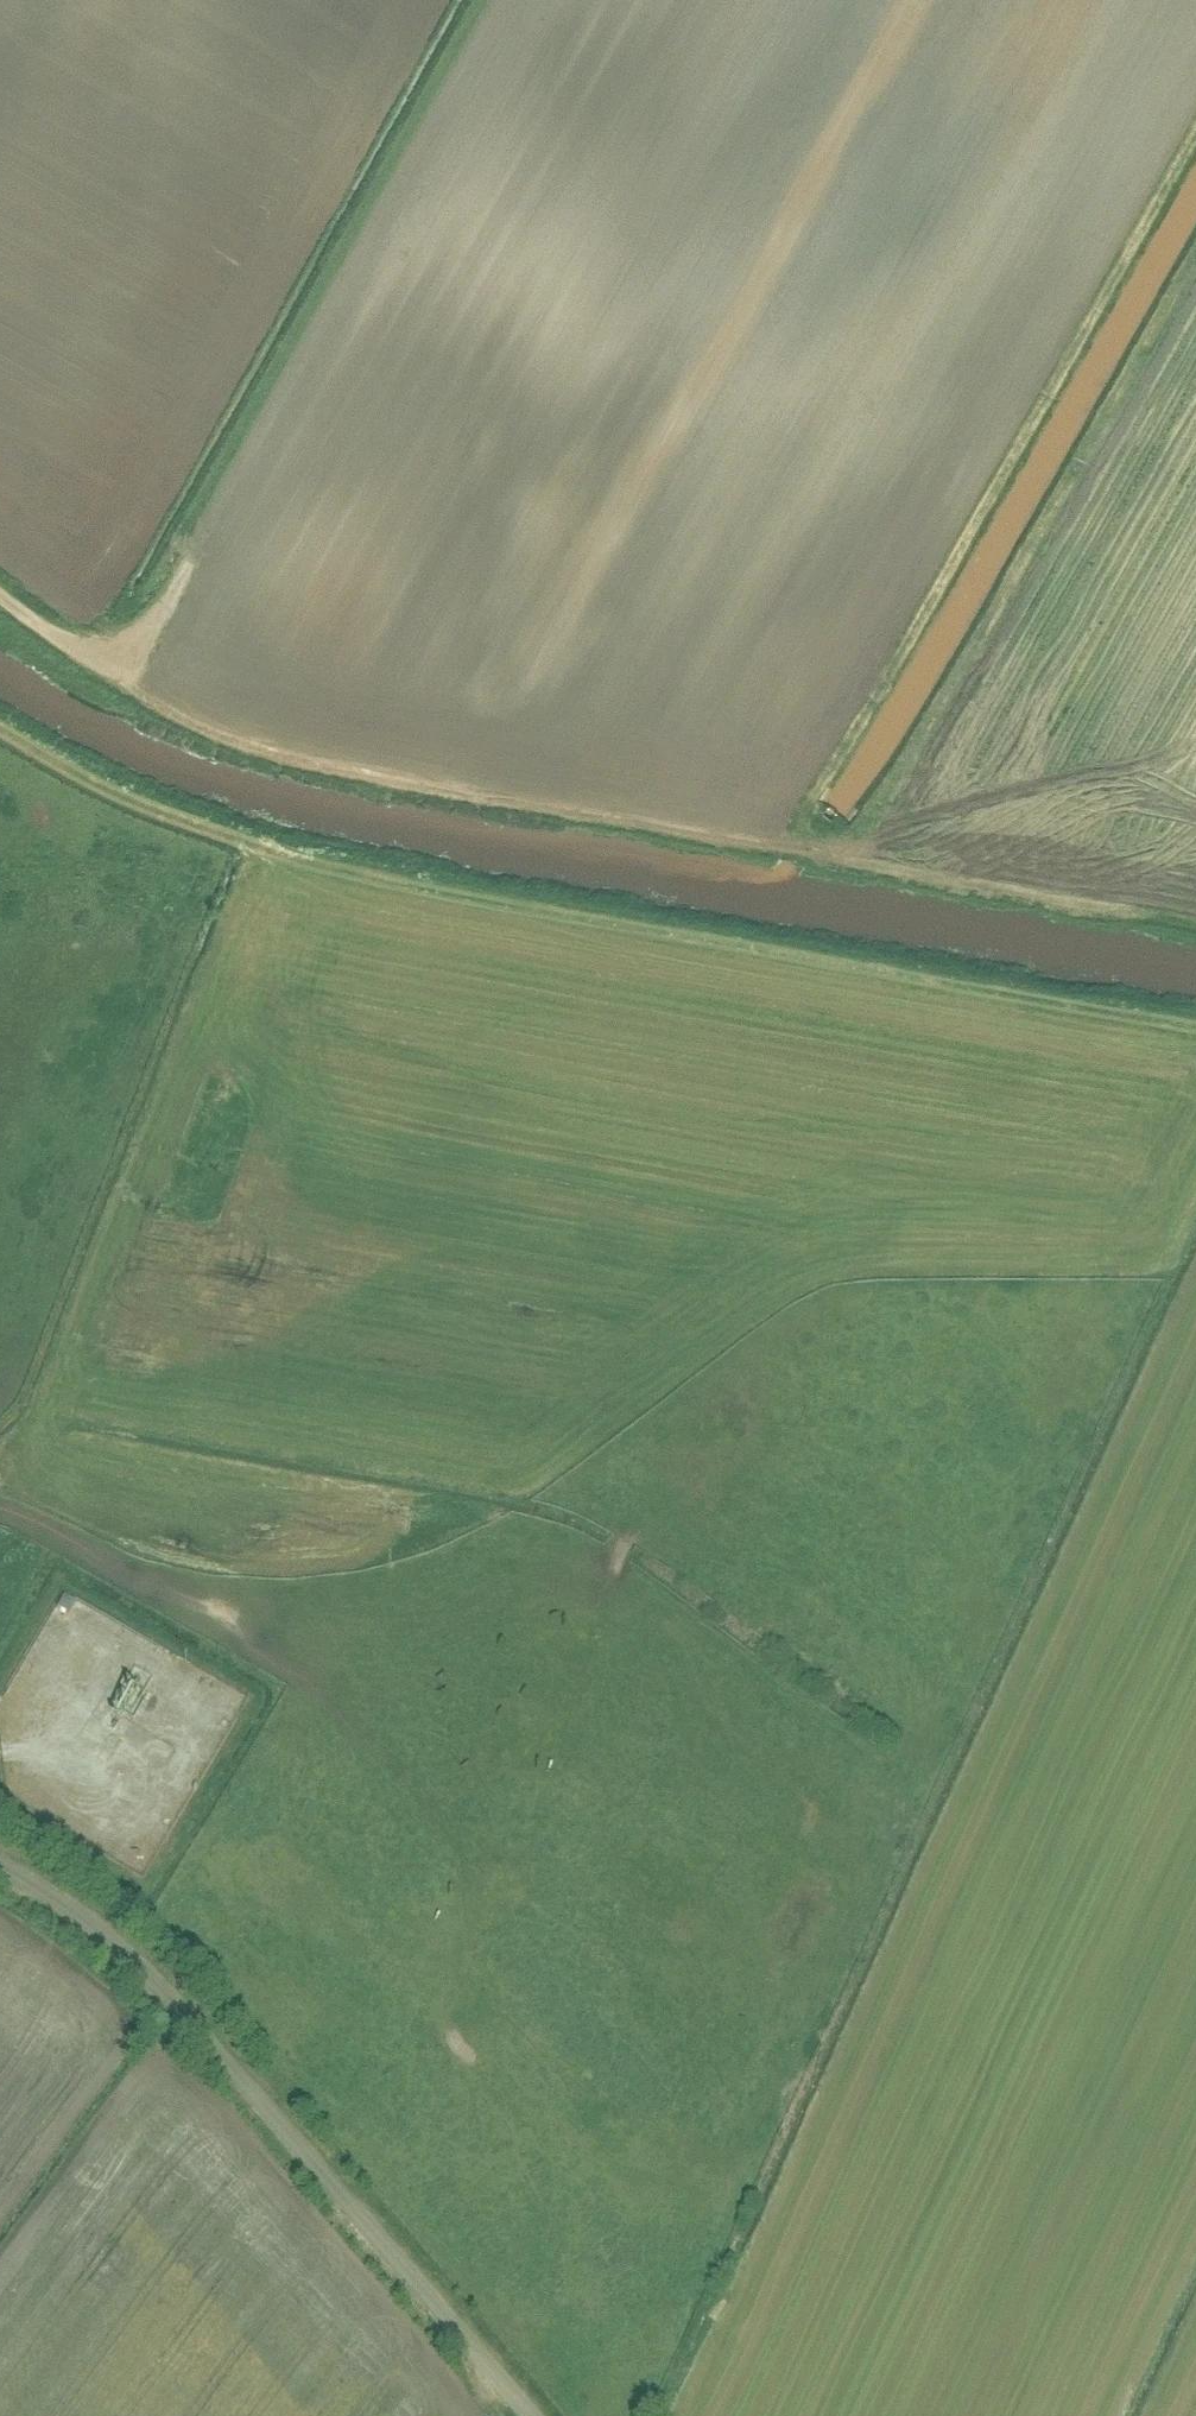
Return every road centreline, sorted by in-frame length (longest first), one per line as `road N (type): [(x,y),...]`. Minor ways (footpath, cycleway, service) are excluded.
road 1 (track): [(1195,929),(848,856),(339,766),(198,724),(118,673)]
road 2 (unclassified): [(525,2415),(198,2036),(117,1955),(0,1888)]
road 3 (unclassified): [(118,673),(0,596)]

